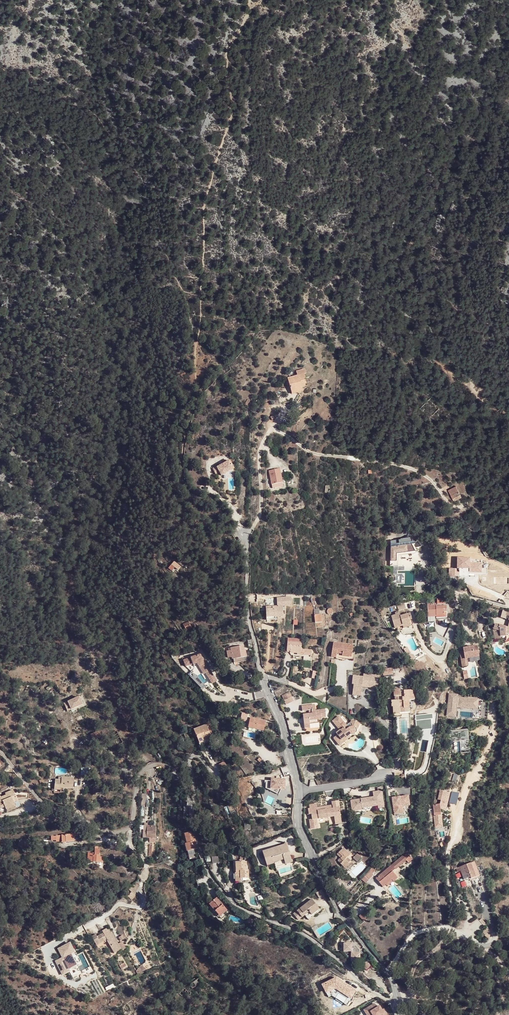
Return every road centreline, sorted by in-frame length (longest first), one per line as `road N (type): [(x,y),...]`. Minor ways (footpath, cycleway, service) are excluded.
road 1 (residential): [(396,1006),(309,937),(220,890),(208,874),(187,788),(171,764),(144,776),(135,825),(119,832),(43,801),(0,745)]
road 2 (residential): [(396,1006),(387,972),(338,911),(299,827),(284,729),(250,619),(241,526)]
road 3 (track): [(119,832),(148,867),(143,903),(124,905),(56,944)]

